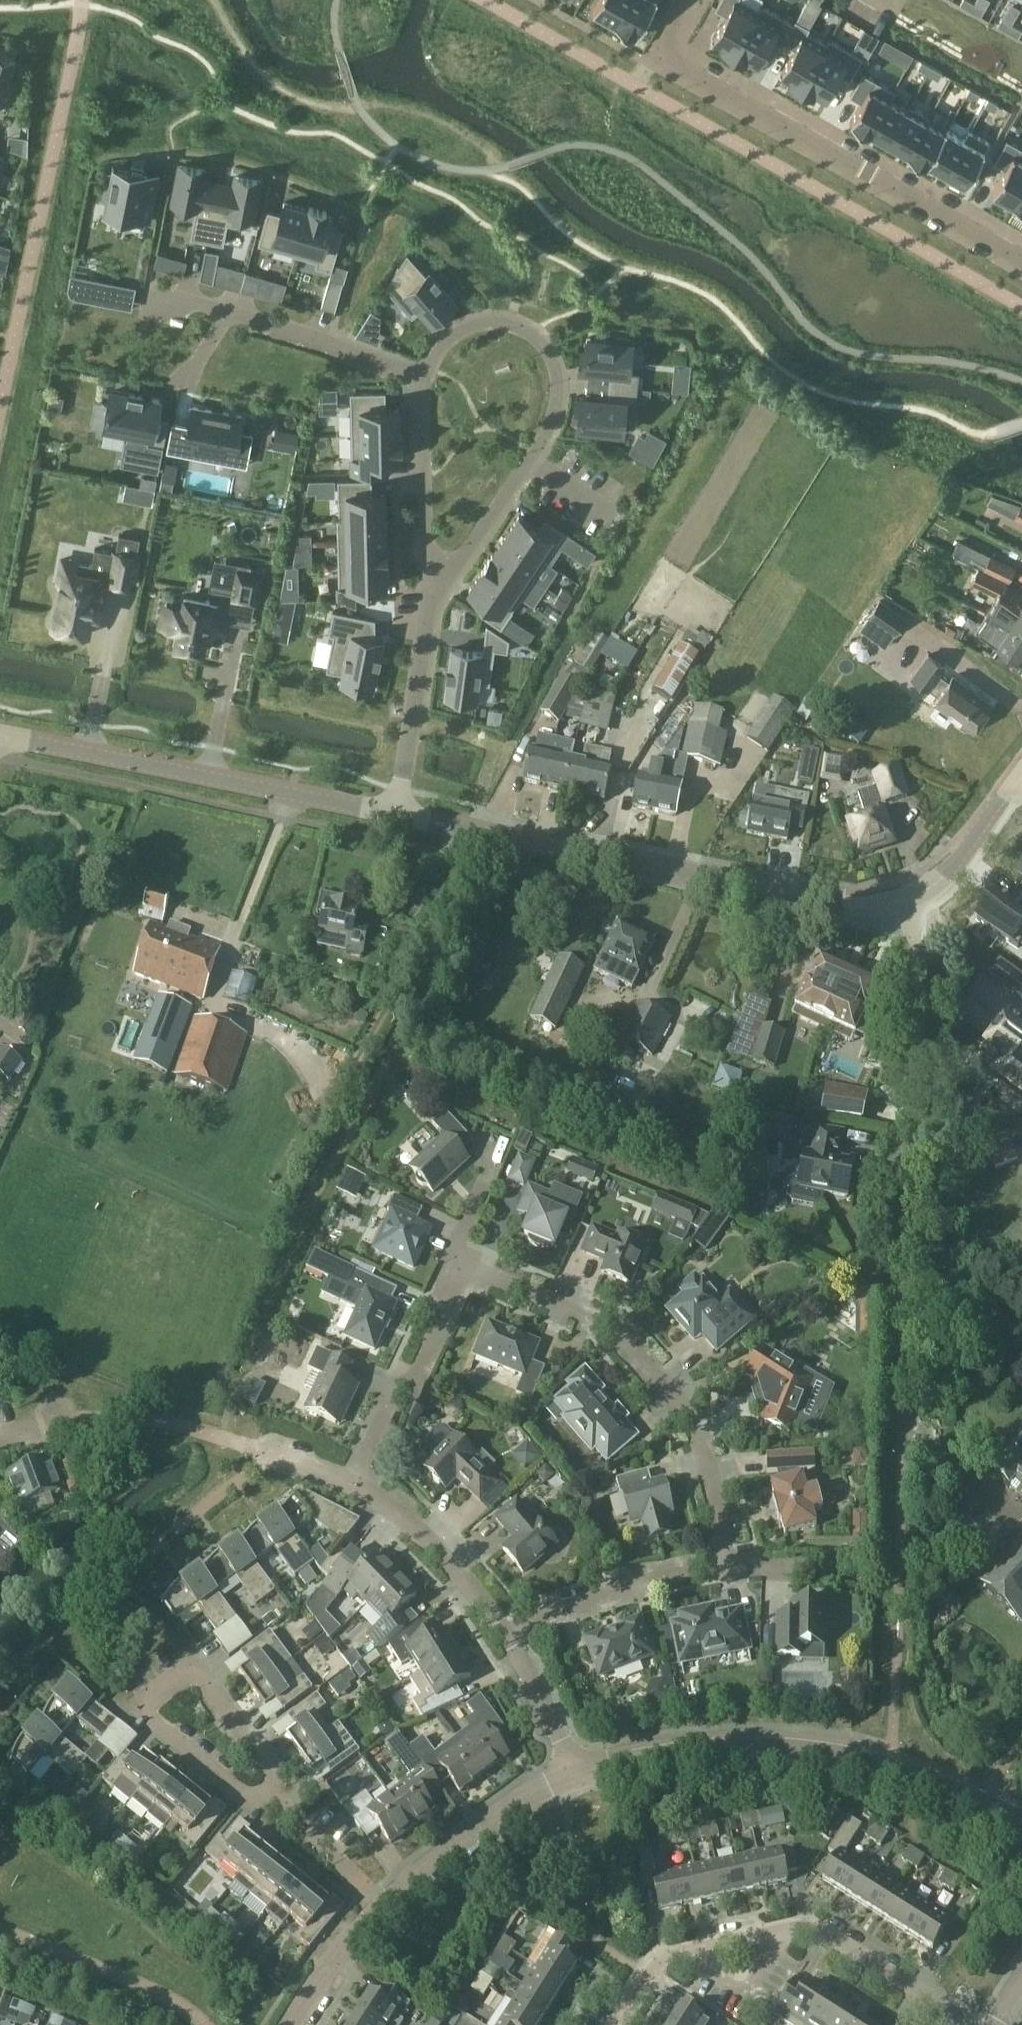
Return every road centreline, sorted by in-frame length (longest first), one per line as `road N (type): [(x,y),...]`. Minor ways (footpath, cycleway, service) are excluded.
road 1 (residential): [(348,1478),(435,1309),(474,1258),(597,1322),(649,1379),(668,1415),(696,1504),(690,1539),(496,1629)]
road 2 (residential): [(902,1453),(912,953),(903,902)]
road 3 (tertiary): [(395,818),(853,906),(903,902)]
road 4 (residential): [(1021,1810),(907,1755),(844,1740),(666,1752),(575,1771)]
road 5 (residential): [(612,2024),(640,1979),(668,1954),(781,1926),(822,1927),(986,2024)]
road 6 (residential): [(433,591),(533,454),(559,379),(536,335),(493,324),(457,332),(426,377)]
road 7 (residential): [(657,58),(1021,259)]
road 8 (tertiary): [(0,736),(395,818)]
road 9 (residential): [(264,1789),(264,1758),(253,1736),(185,1665),(160,1660),(146,1696),(155,1718),(226,1776)]
road 10 (residential): [(386,1903),(489,1821),(575,1771)]
road 11 (residential): [(395,818),(433,591)]
road 12 (residential): [(426,377),(433,591)]
road 13 (residential): [(496,1629),(398,1513),(348,1478)]
road 14 (residential): [(231,315),(426,377)]
road 15 (tertiary): [(903,902),(964,852),(1021,772)]
road 16 (residential): [(386,1903),(264,1789)]
road 17 (residential): [(575,1771),(496,1629)]
road 18 (residential): [(290,2024),(344,1944),(386,1903)]

